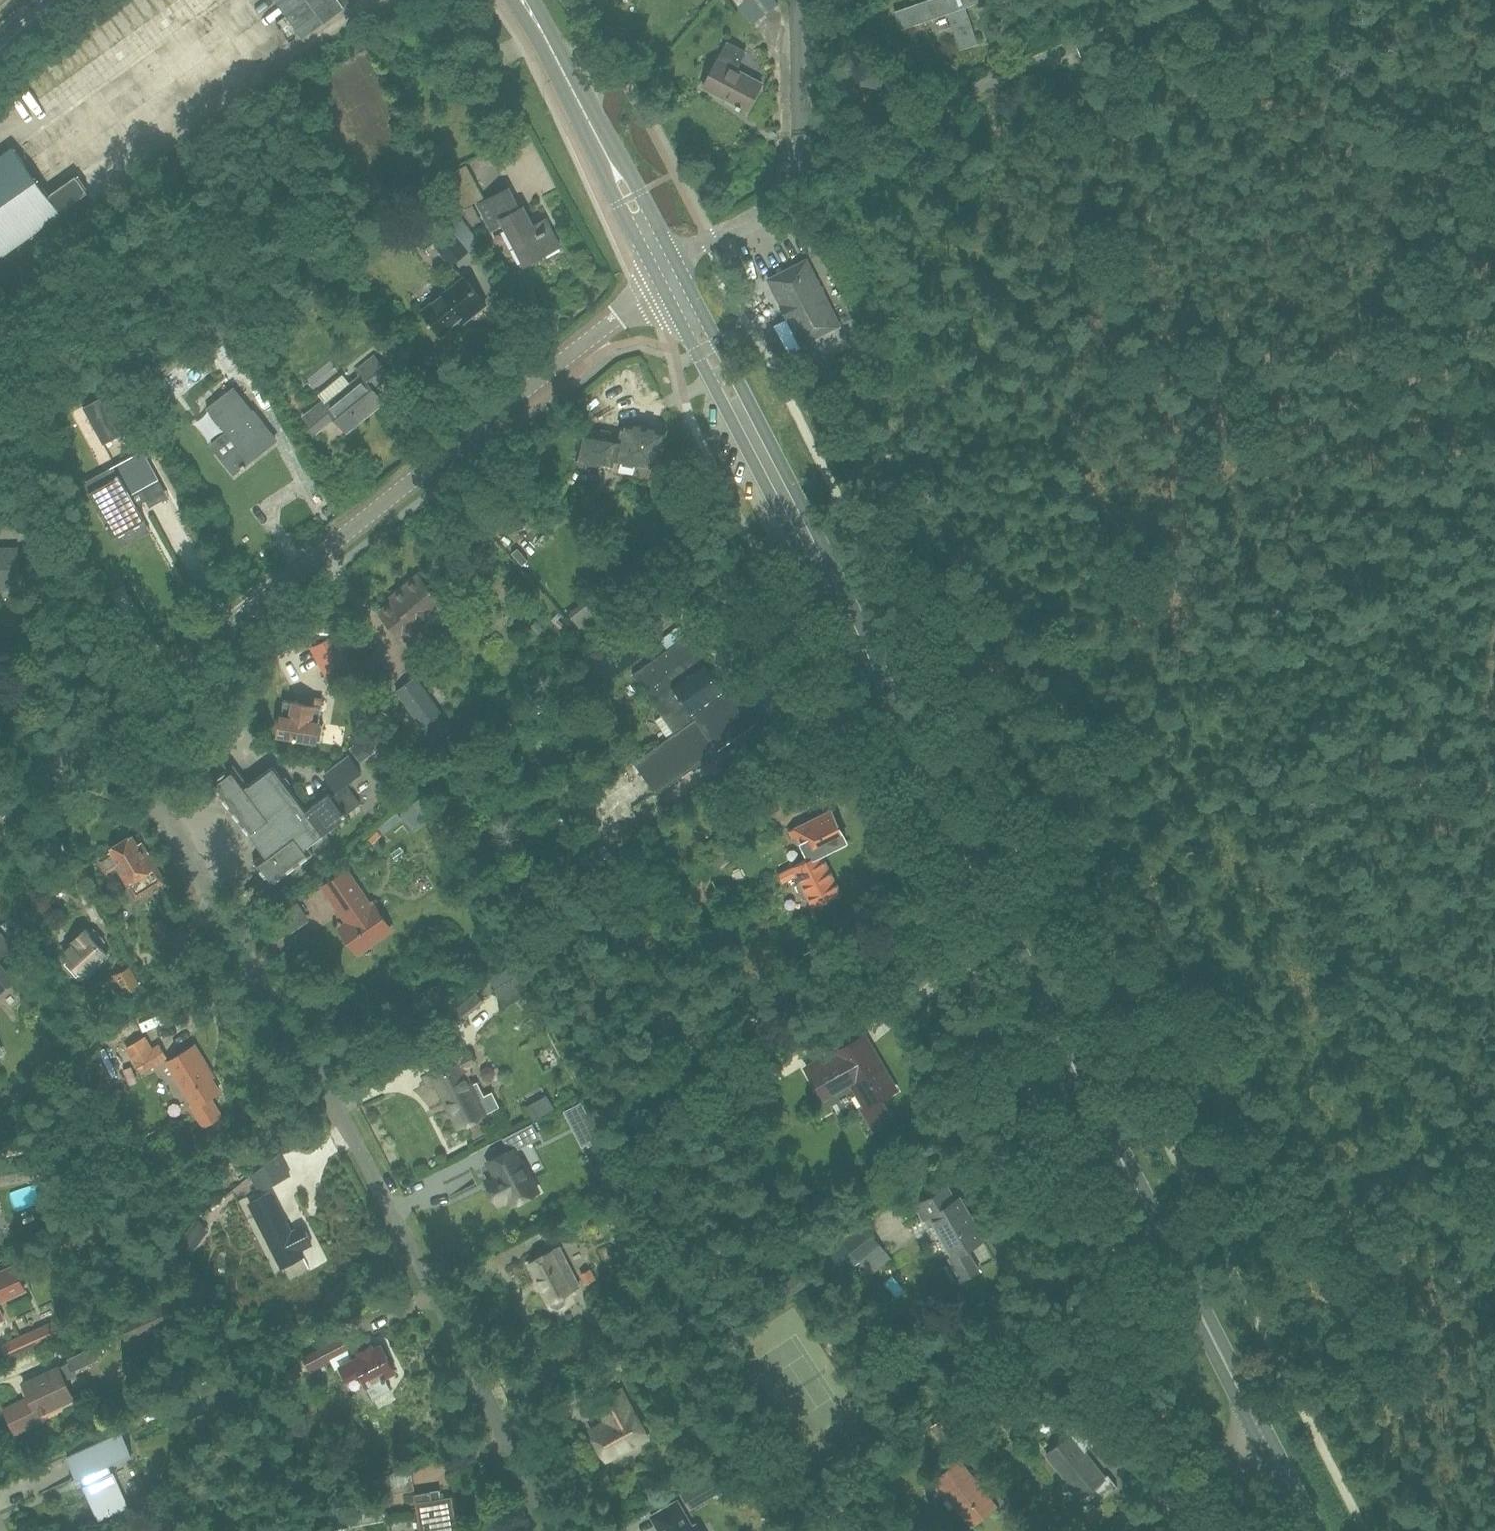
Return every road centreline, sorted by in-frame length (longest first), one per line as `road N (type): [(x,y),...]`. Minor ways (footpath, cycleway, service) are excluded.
road 1 (secondary): [(1258,1428),(667,271)]
road 2 (residential): [(545,1530),(334,1109),(115,720)]
road 3 (residential): [(115,720),(667,271)]
road 4 (residential): [(1074,43),(803,170),(755,216),(707,239),(667,271)]
road 5 (secondary): [(667,271),(521,0)]
road 6 (residential): [(1131,1530),(1258,1428)]
road 7 (track): [(1494,647),(1487,764),(1494,800)]
road 8 (residential): [(0,813),(115,720)]

